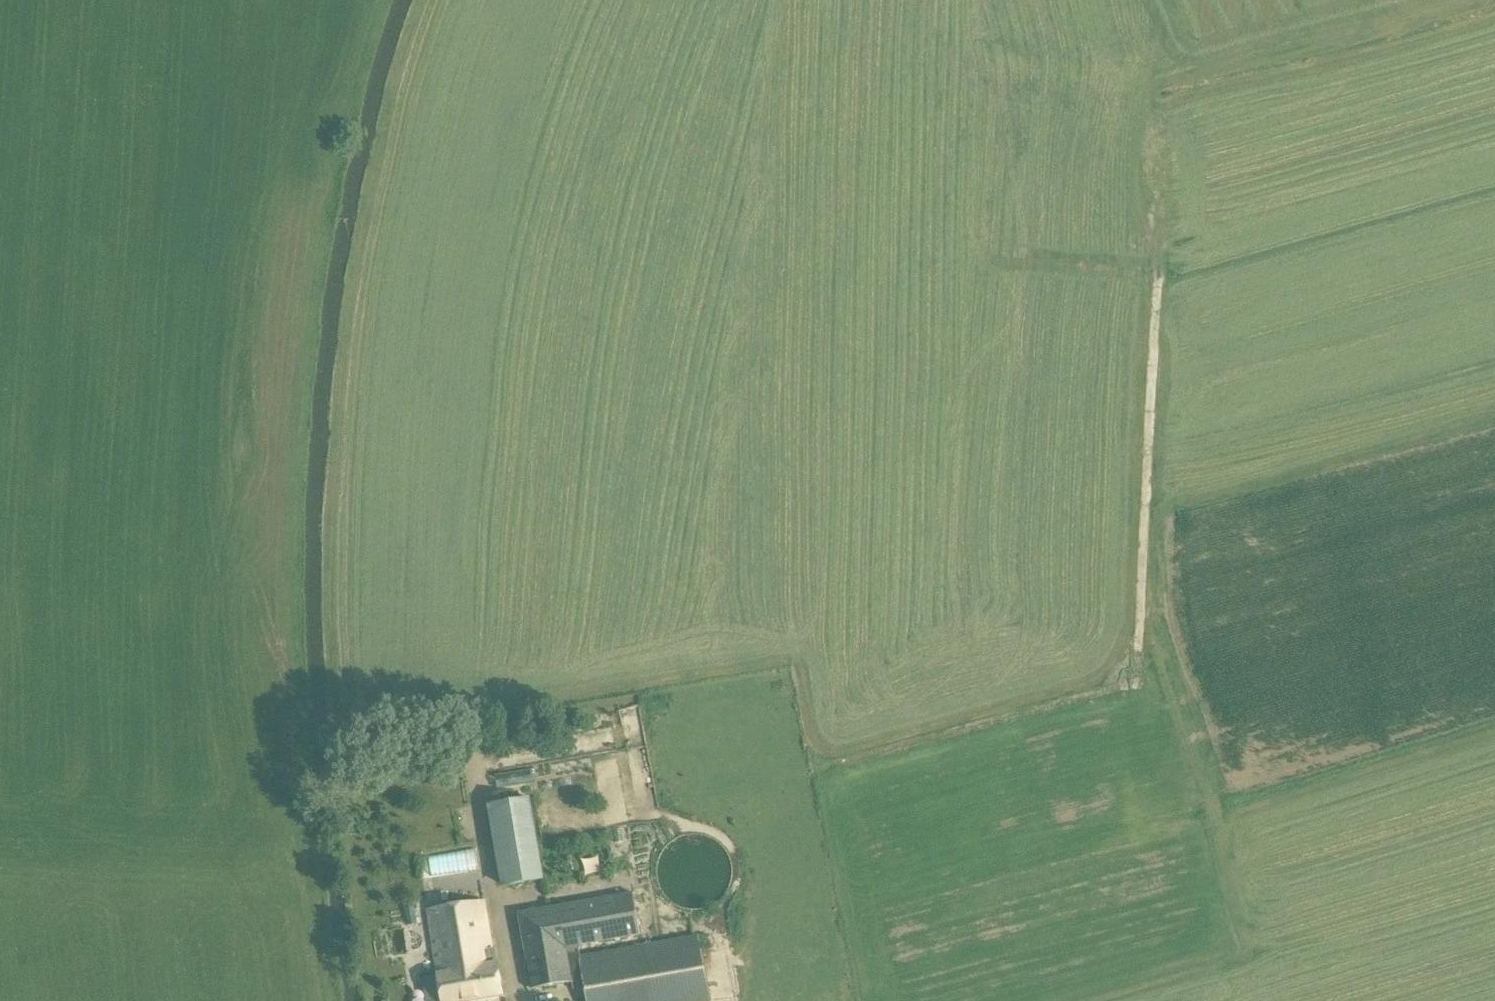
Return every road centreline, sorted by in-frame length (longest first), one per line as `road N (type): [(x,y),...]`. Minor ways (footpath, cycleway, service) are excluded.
road 1 (track): [(375,1000),(344,787)]

